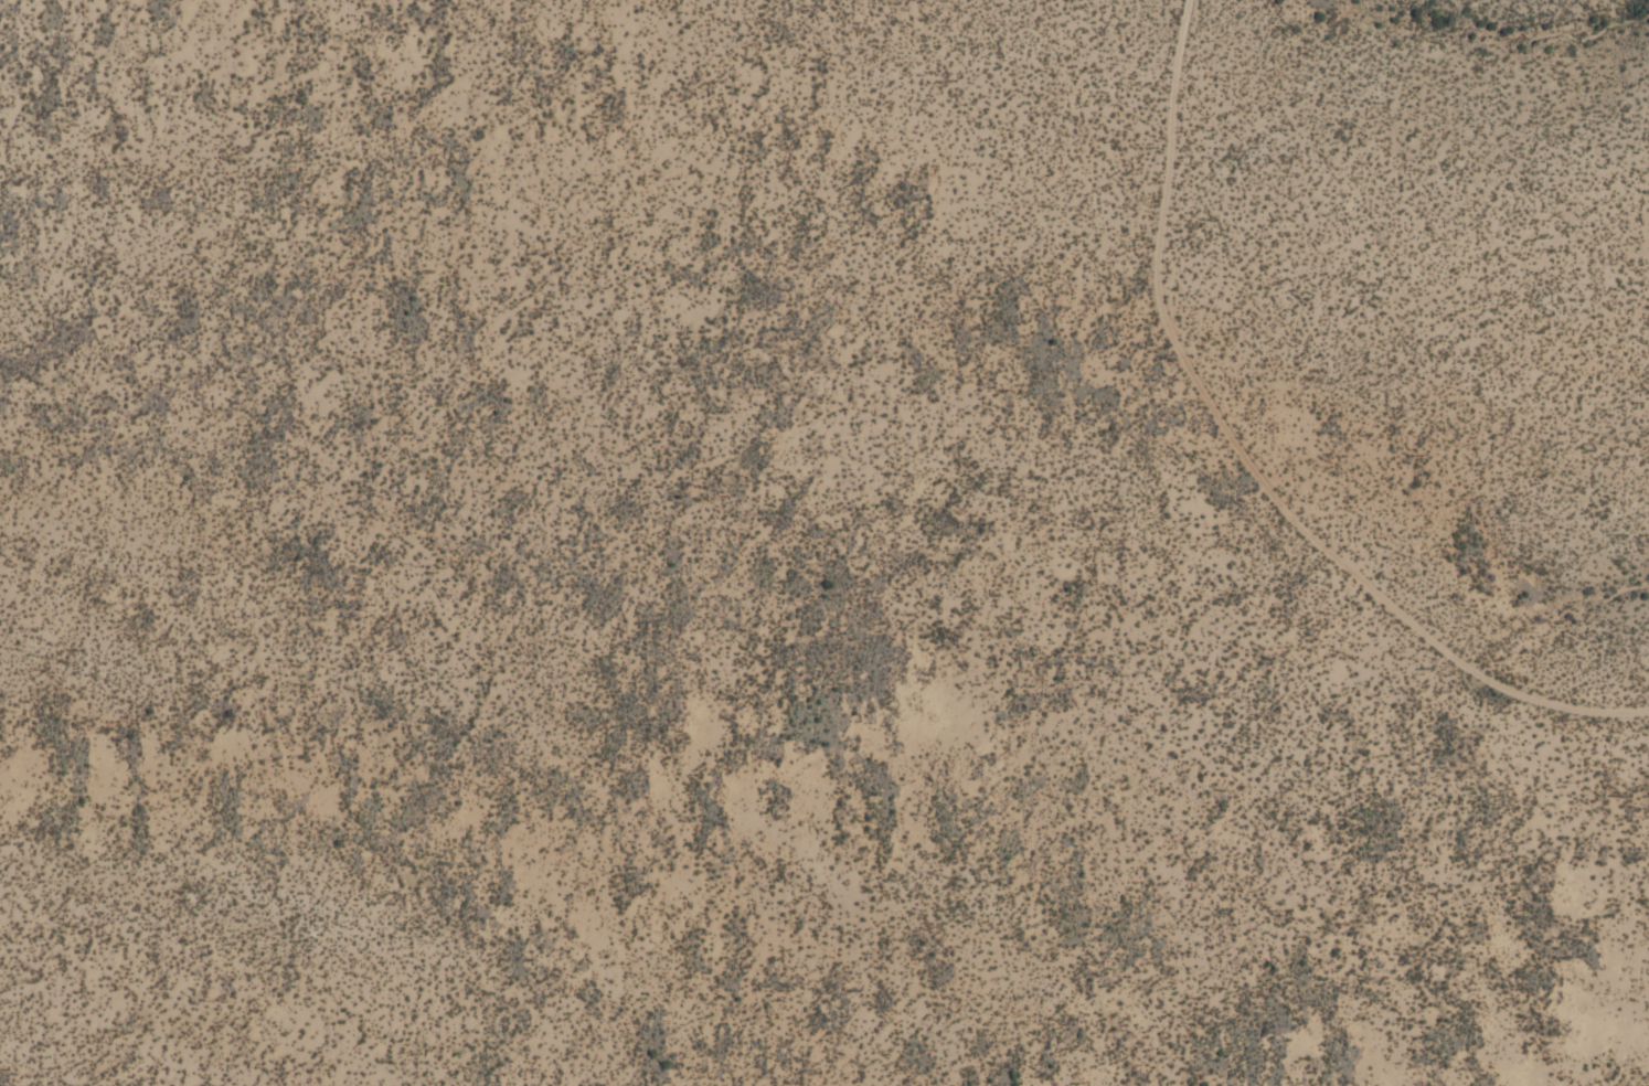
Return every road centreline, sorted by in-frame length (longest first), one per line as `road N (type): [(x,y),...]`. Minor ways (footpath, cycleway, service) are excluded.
road 1 (track): [(1648,708),(1583,714),(1514,699),(1437,650),(1276,511),(1196,398),(1161,334),(1148,277),(1182,0)]

